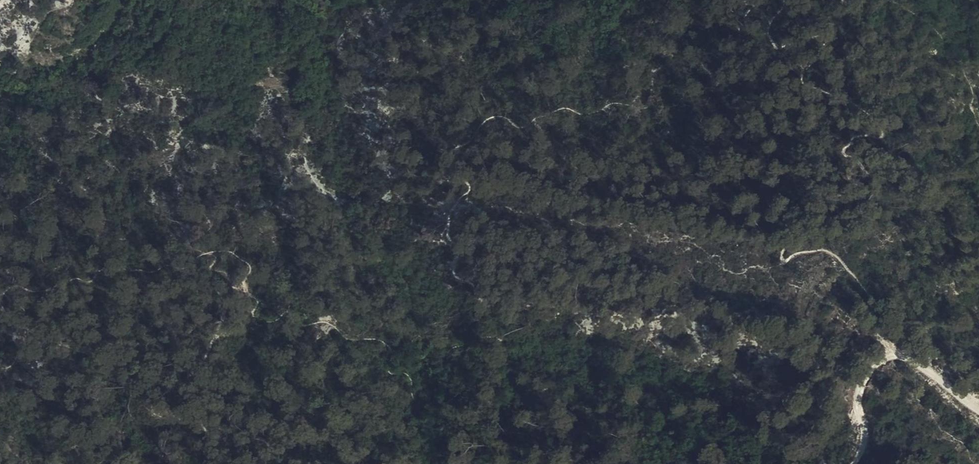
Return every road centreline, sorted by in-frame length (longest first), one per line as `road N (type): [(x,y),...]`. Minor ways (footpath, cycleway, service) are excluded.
road 1 (track): [(978,411),(923,367),(890,356),(865,376),(863,443),(853,463)]

